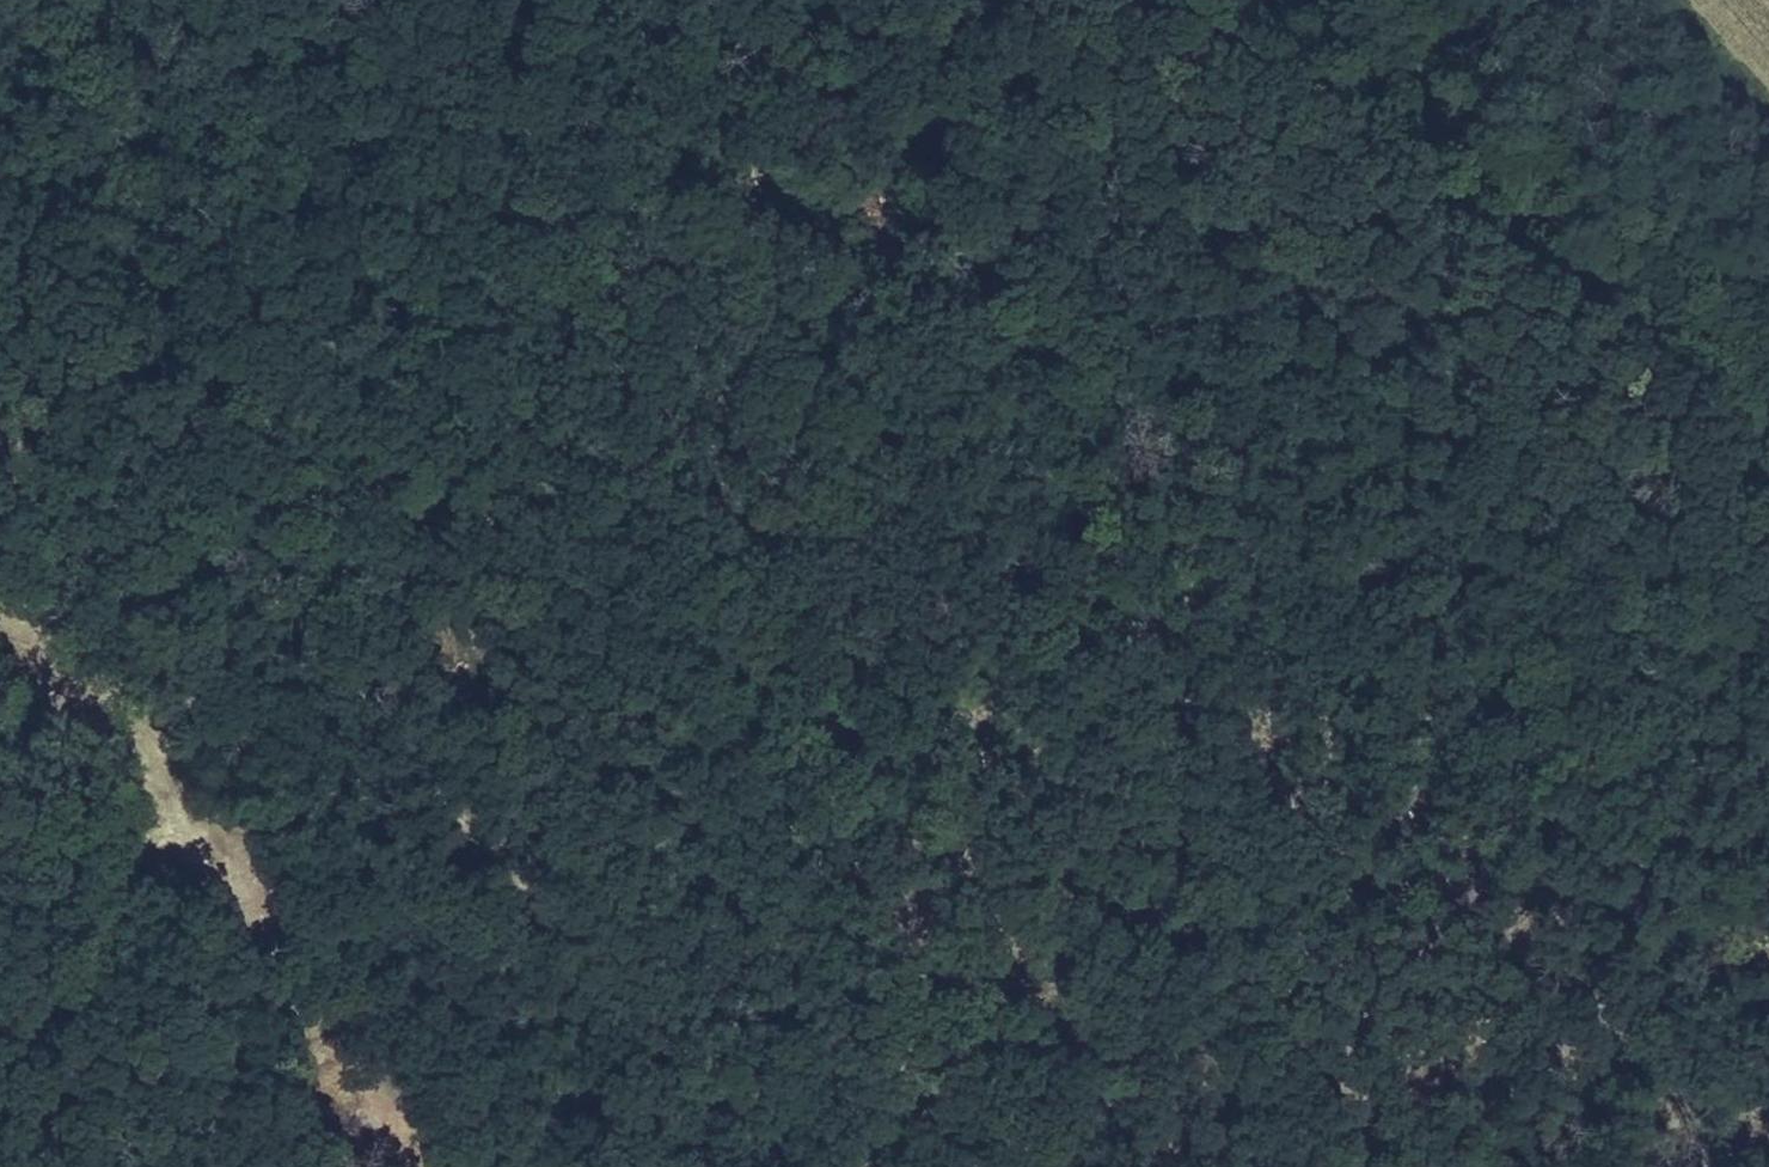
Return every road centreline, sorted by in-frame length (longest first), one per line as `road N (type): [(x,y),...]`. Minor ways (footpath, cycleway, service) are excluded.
road 1 (track): [(420,1166),(360,1060),(172,793),(85,704),(0,634)]

